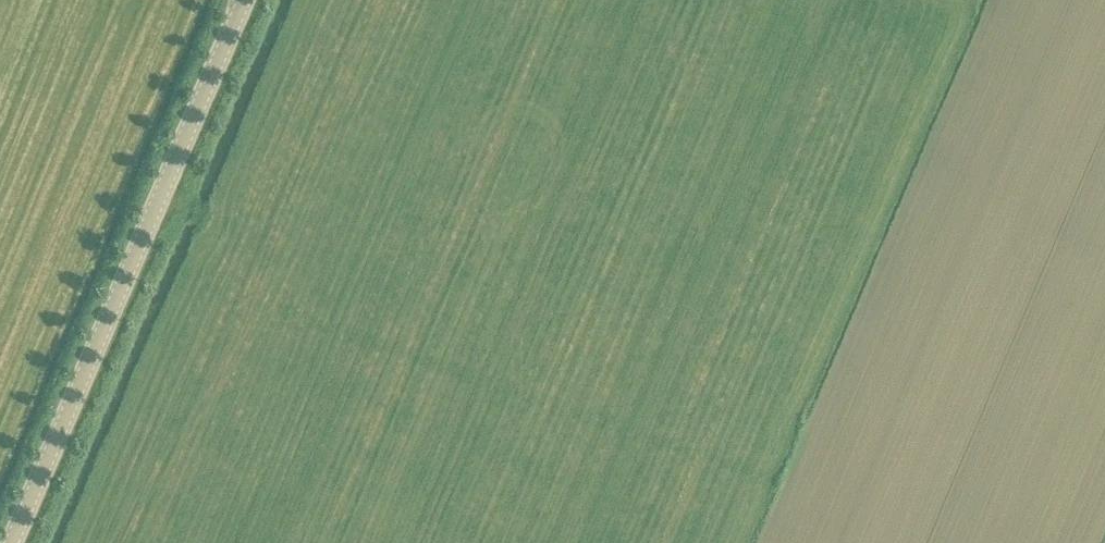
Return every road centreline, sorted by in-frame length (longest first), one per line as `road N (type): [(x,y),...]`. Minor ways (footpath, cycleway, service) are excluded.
road 1 (tertiary): [(14,542),(245,0)]

